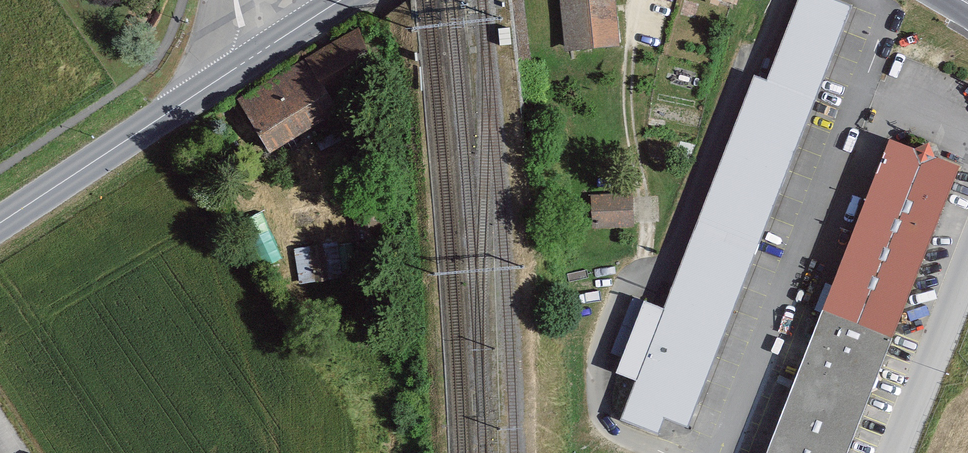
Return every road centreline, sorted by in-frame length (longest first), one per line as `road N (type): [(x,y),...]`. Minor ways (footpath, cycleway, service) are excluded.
road 1 (secondary): [(239,65),(0,223)]
road 2 (track): [(643,0),(661,221)]
road 3 (secondary): [(340,0),(239,65)]

